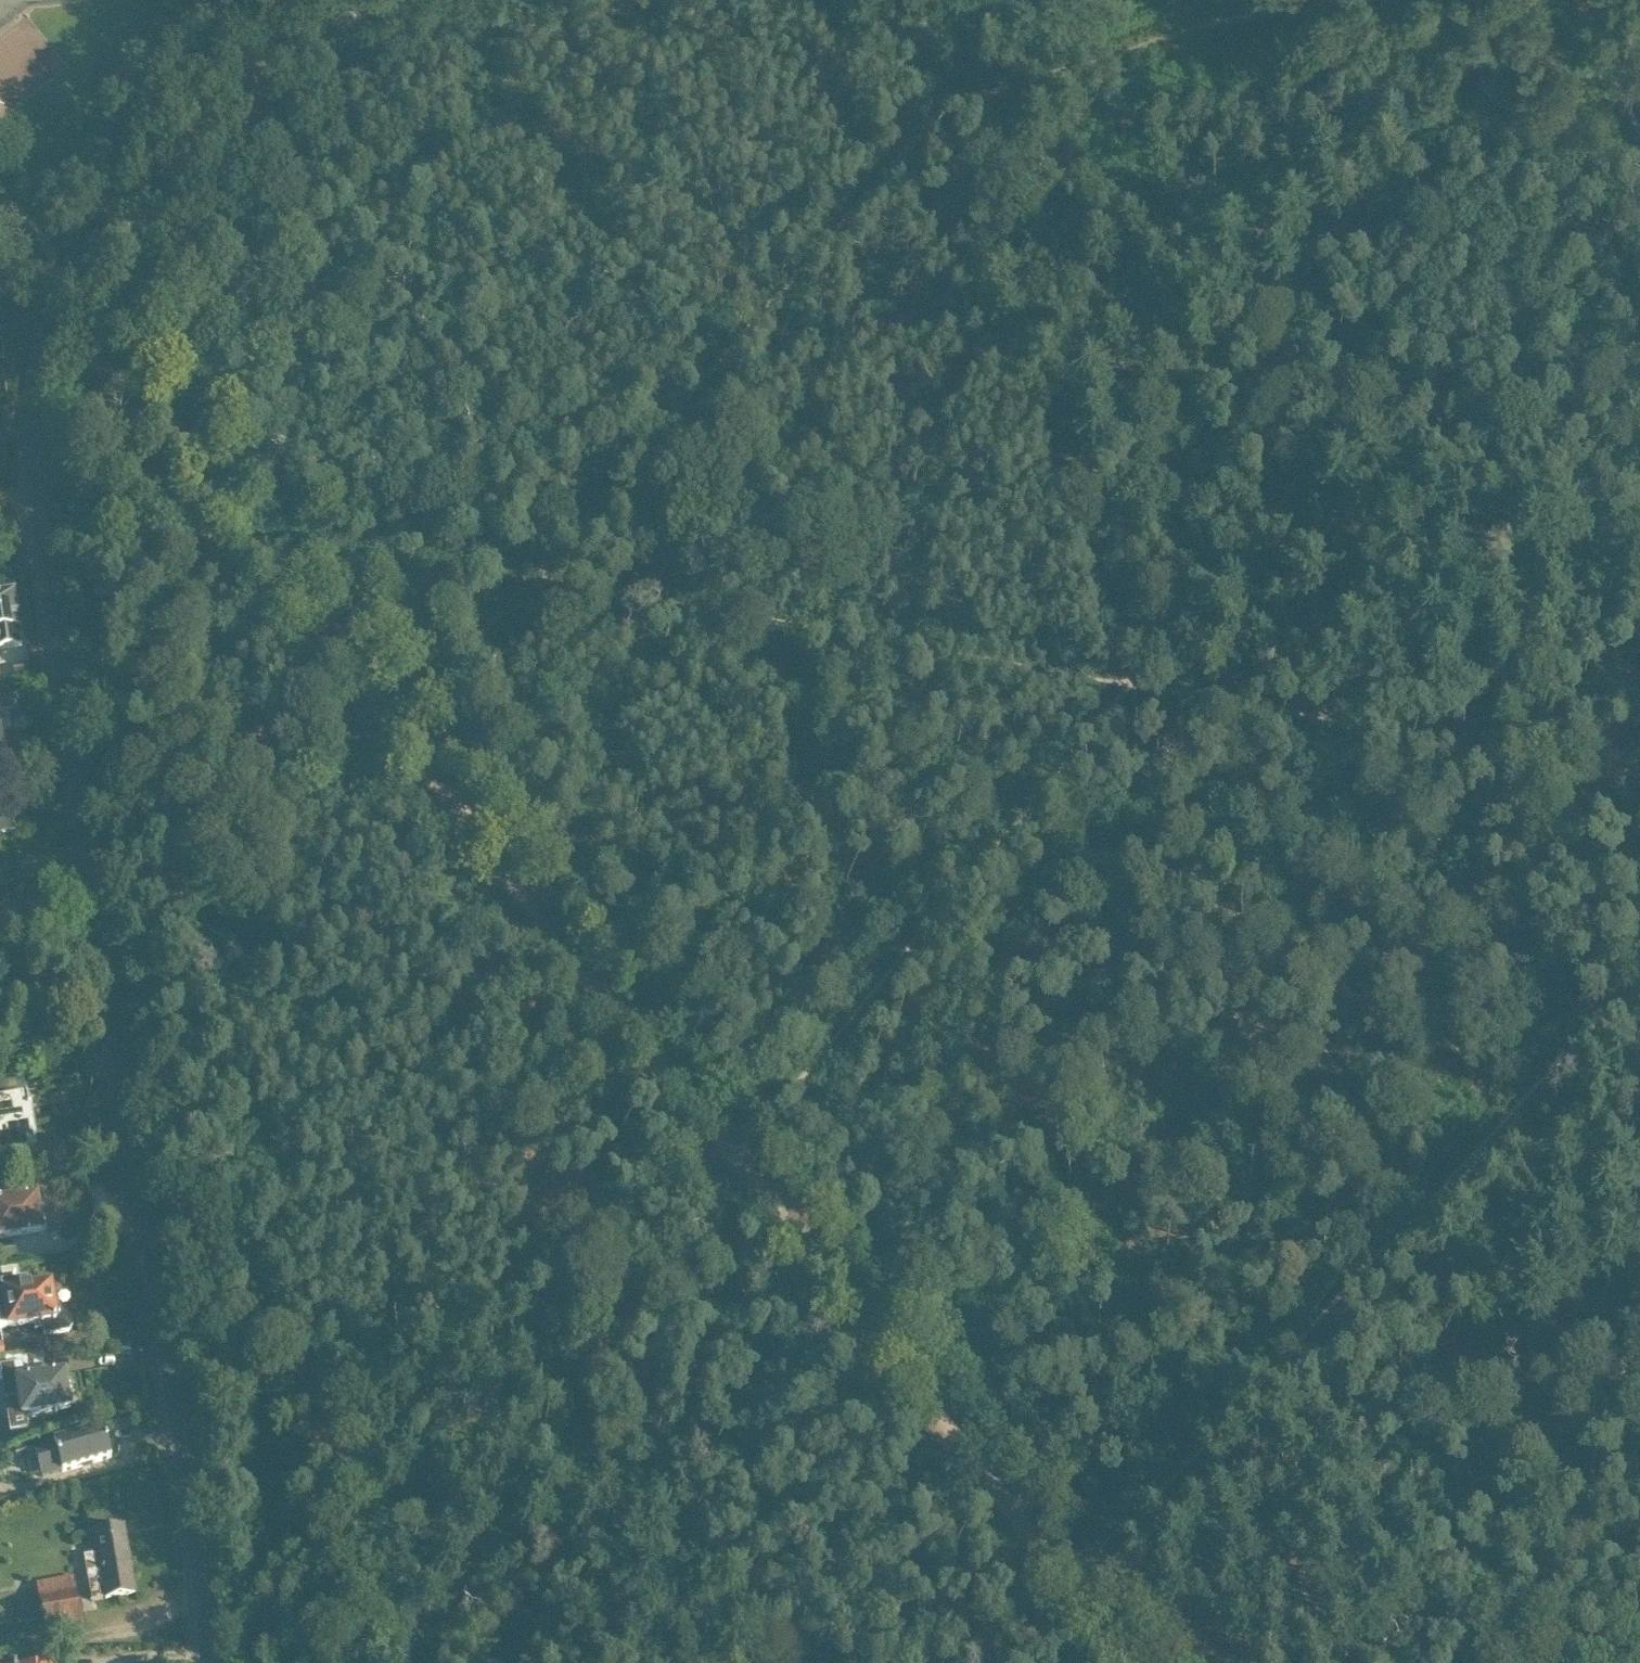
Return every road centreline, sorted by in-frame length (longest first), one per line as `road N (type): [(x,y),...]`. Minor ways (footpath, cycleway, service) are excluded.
road 1 (track): [(56,306),(211,515),(1128,1662)]
road 2 (tertiary): [(206,1662),(29,475),(32,418),(56,306)]
road 3 (tertiary): [(56,306),(364,0)]

